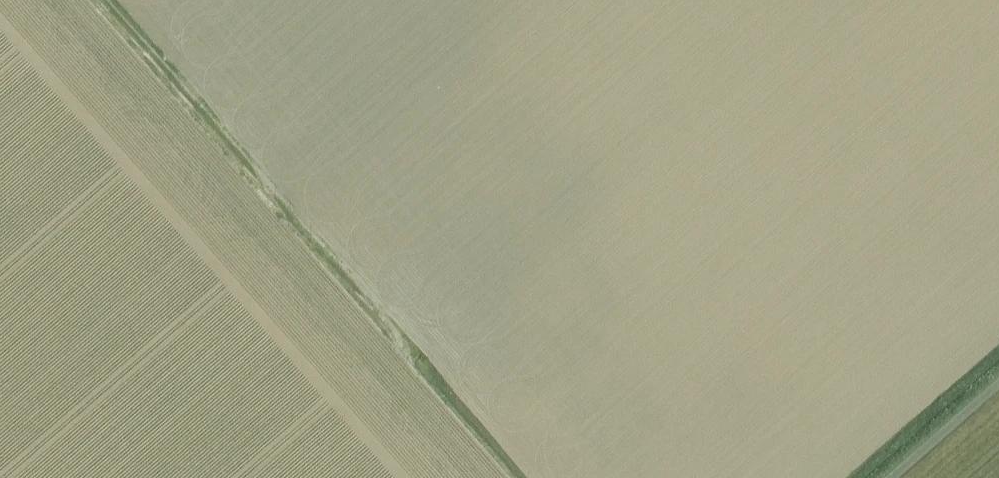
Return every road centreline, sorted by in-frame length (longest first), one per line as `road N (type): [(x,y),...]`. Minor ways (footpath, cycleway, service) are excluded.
road 1 (track): [(893,477),(998,386)]

